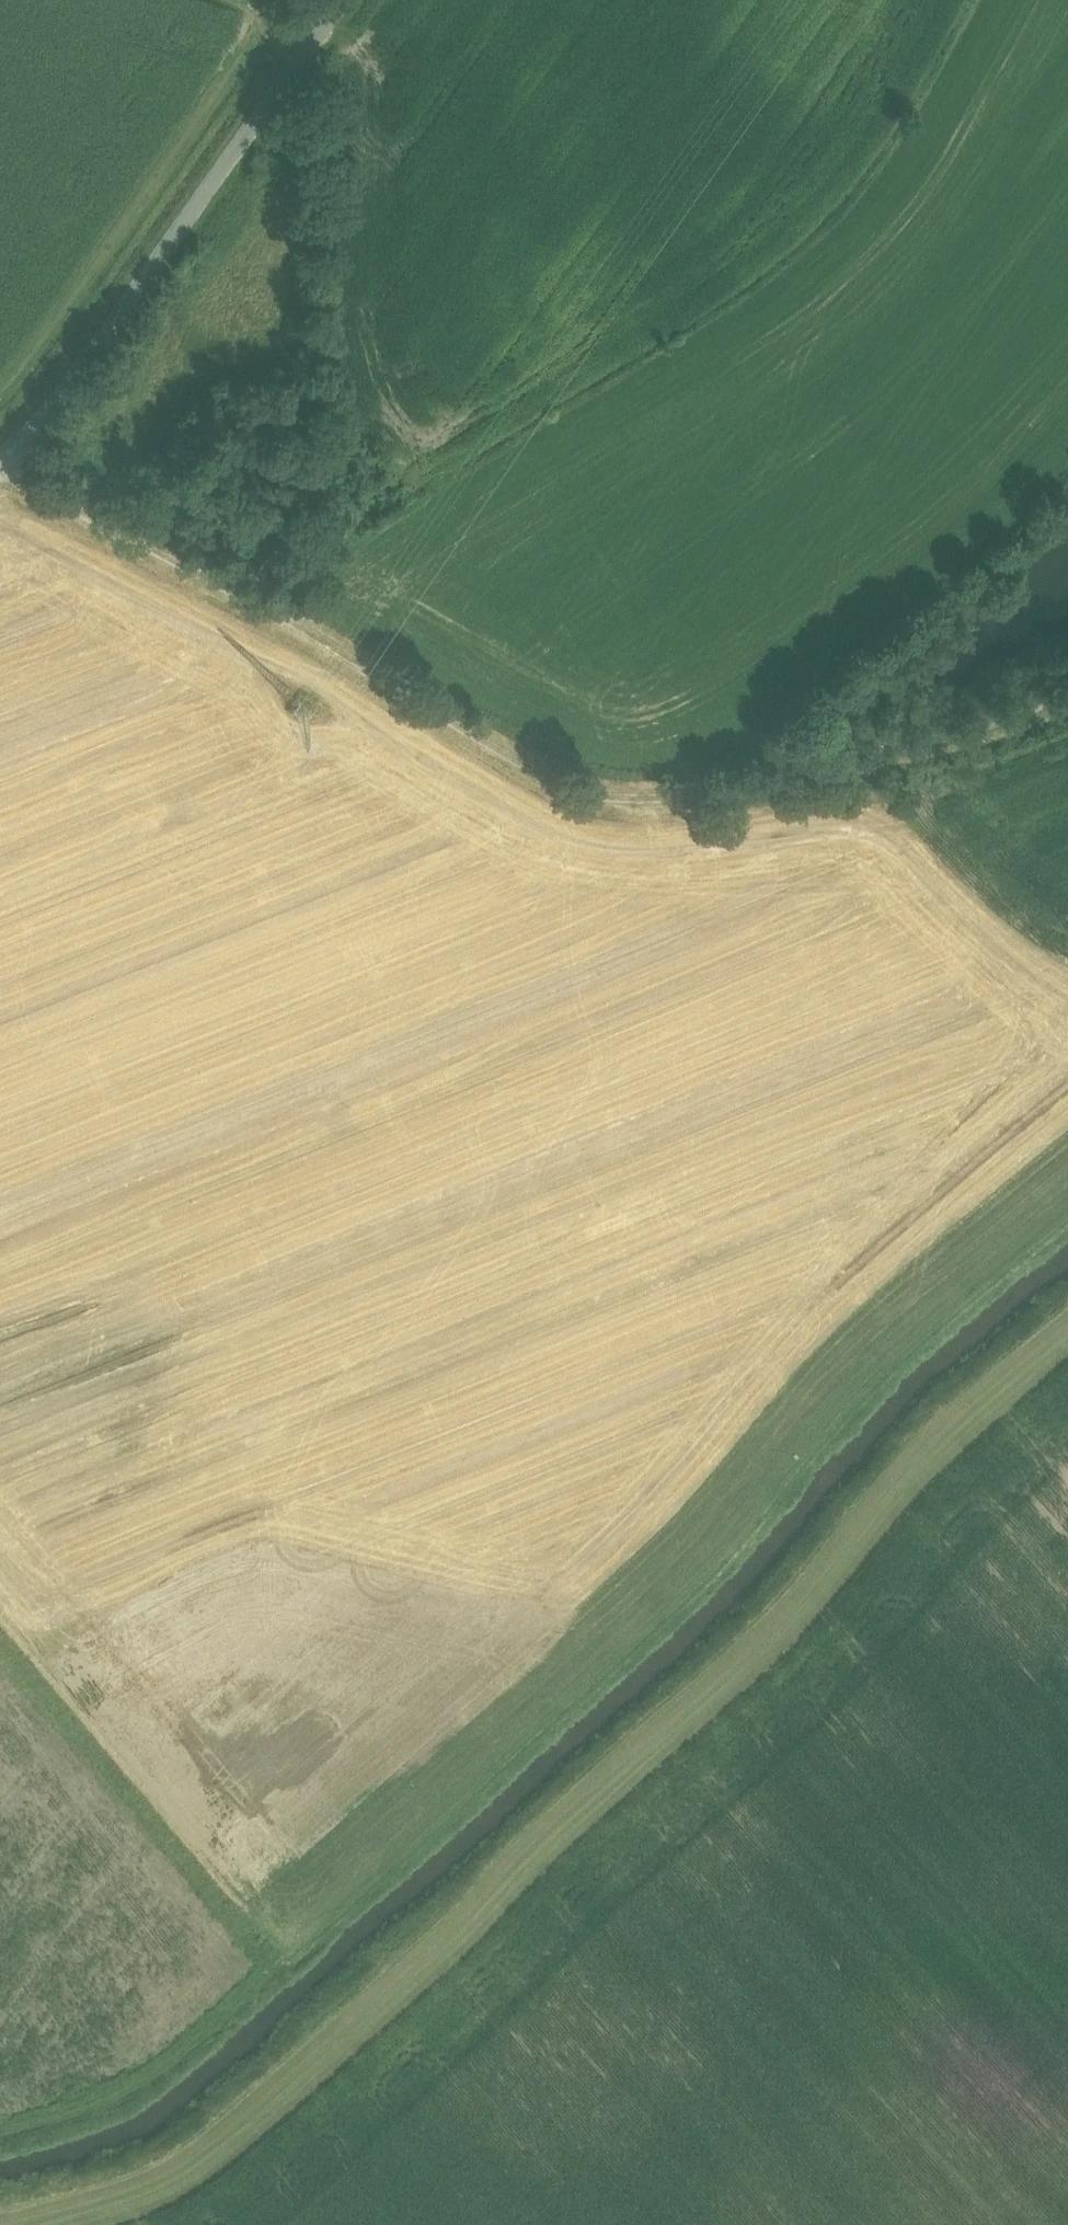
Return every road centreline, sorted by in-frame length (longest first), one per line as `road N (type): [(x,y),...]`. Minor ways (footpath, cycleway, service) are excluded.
road 1 (track): [(1067,685),(832,775),(726,806),(604,812),(552,794),(0,468)]
road 2 (unclassified): [(345,0),(26,446),(0,468)]

